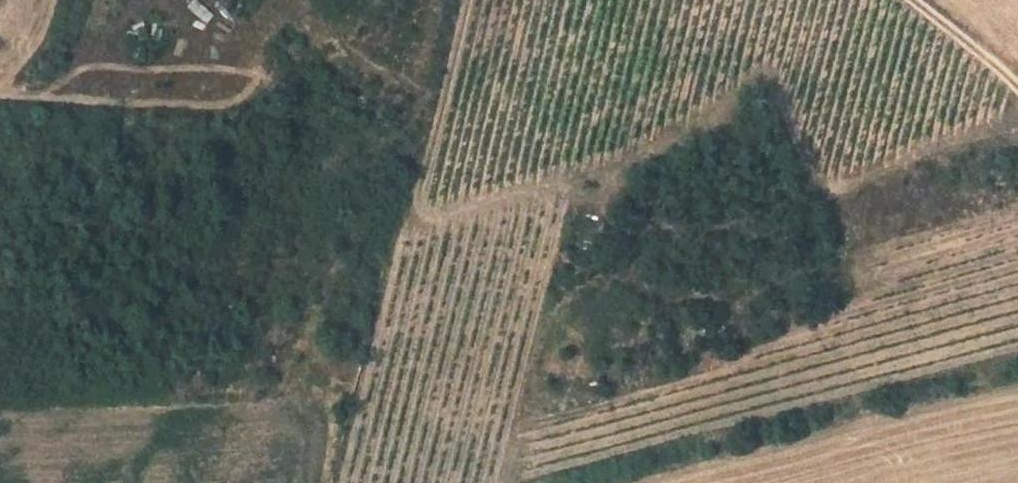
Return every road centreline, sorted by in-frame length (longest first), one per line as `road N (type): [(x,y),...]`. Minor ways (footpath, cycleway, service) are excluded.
road 1 (track): [(910,0),(1017,85)]

